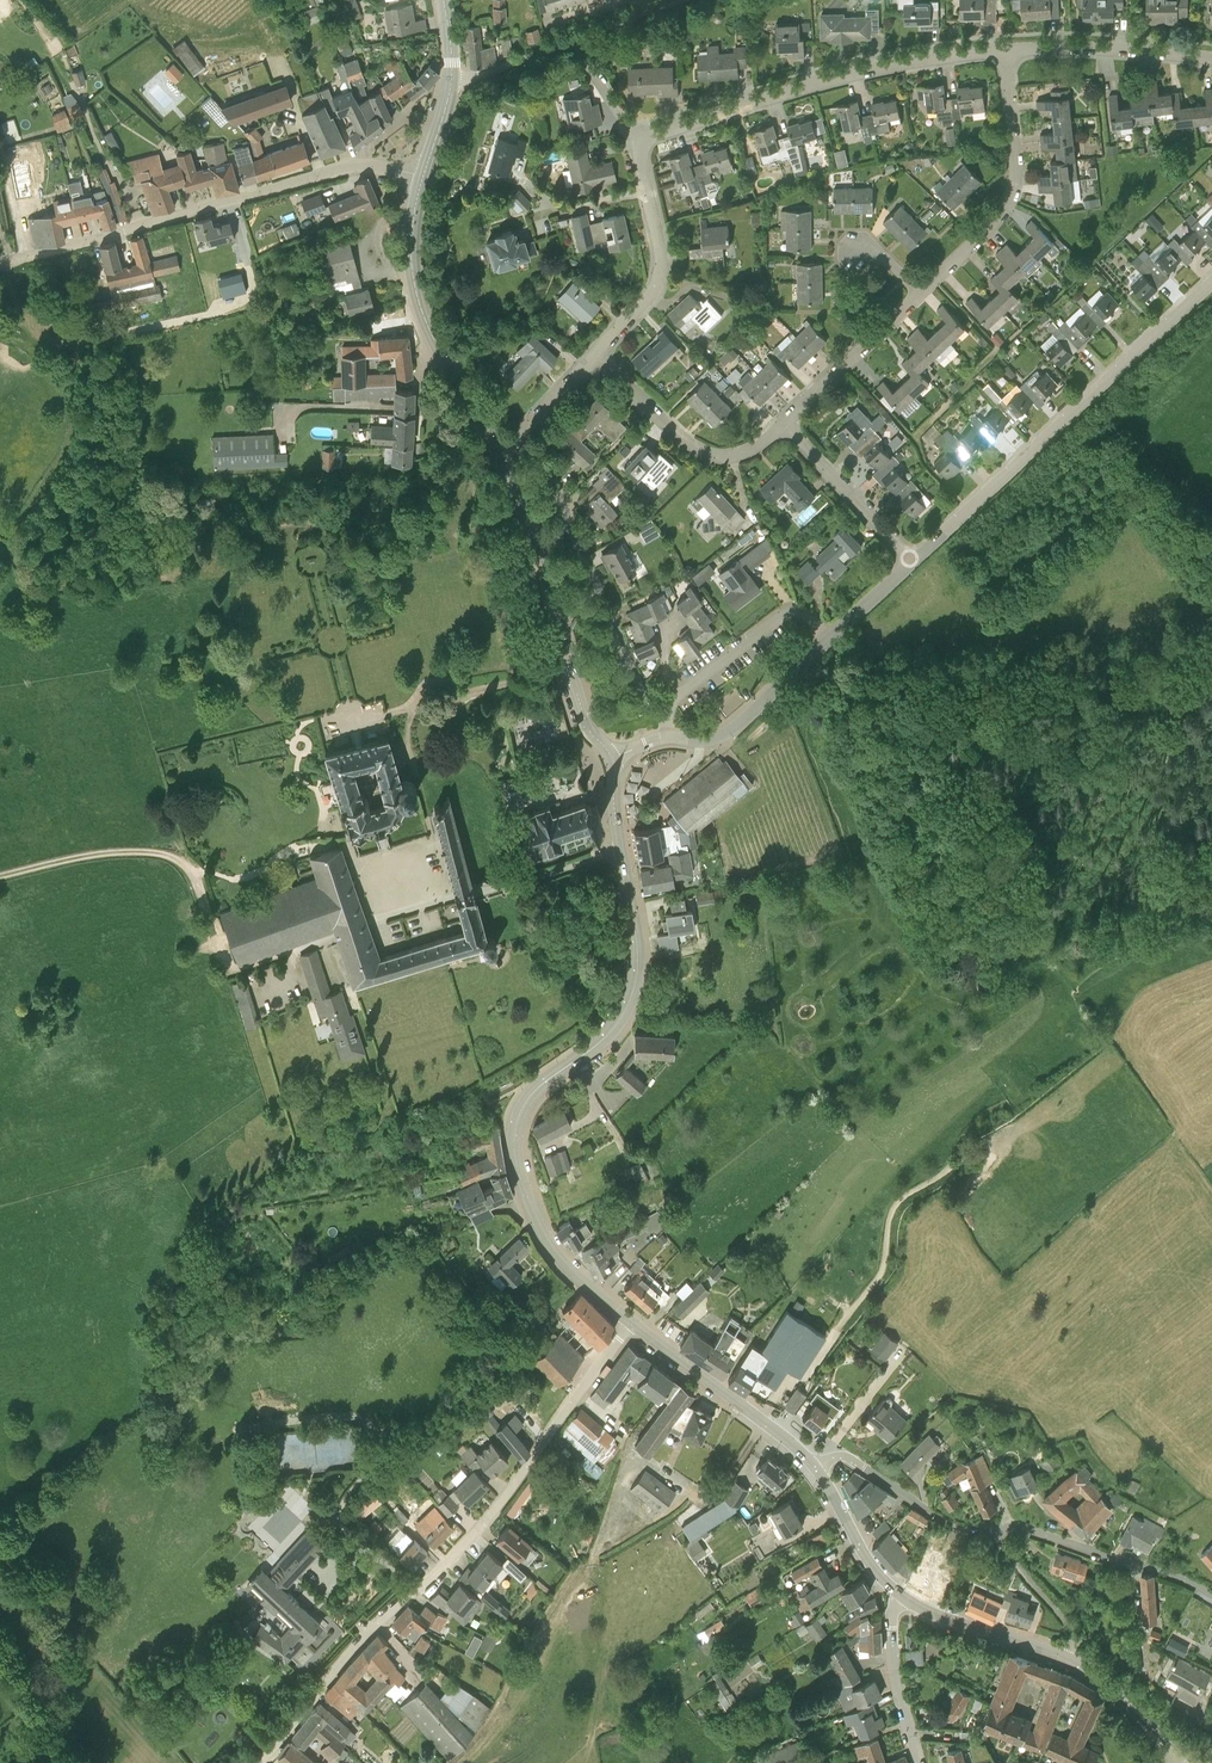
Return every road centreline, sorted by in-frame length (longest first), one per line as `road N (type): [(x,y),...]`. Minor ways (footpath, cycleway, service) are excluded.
road 1 (secondary): [(630,1323),(546,1242),(514,1141),(528,1098),(609,1033),(637,979),(611,759)]
road 2 (residential): [(259,1762),(359,1643),(486,1520),(630,1323)]
road 3 (track): [(0,876),(92,854),(174,858),(196,880),(228,968),(240,970),(474,892)]
road 4 (tertiary): [(0,261),(347,166),(423,177)]
road 5 (tertiary): [(912,561),(1211,281)]
road 6 (residential): [(642,139),(854,73),(1004,50)]
road 7 (track): [(416,1590),(341,1521),(344,1501),(375,1457),(364,1421),(236,1428)]
road 8 (secondary): [(611,759),(587,725),(499,452)]
road 9 (unclassified): [(668,715),(647,700),(540,453),(523,433)]
road 10 (secondary): [(499,452),(419,302),(412,228),(423,177)]
road 11 (residential): [(918,291),(1000,216),(1014,193),(1004,50)]
road 12 (residential): [(452,80),(686,0)]
road 13 (secondary): [(816,1467),(630,1323)]
road 14 (residential): [(596,349),(712,449),(746,449),(784,423)]
road 15 (residential): [(1211,1593),(1023,1529),(989,1529)]
road 16 (unclassified): [(668,715),(680,694),(784,614),(804,613),(829,639)]
road 17 (residential): [(1004,50),(1142,43),(1211,52)]
road 18 (tertiary): [(667,737),(724,734),(829,639)]
road 19 (residential): [(989,1529),(949,1523),(845,1456),(816,1467)]
road 20 (track): [(843,1323),(884,1267),(893,1208),(943,1173)]
road 21 (residential): [(912,561),(784,423)]
road 22 (residential): [(784,423),(918,291)]
road 23 (secondary): [(1074,1660),(903,1597)]
road 24 (residential): [(596,349),(654,287),(659,242),(648,192)]
road 25 (residential): [(919,1762),(892,1657),(891,1615),(903,1597)]
road 26 (residential): [(1074,1660),(1068,1623),(989,1529)]
road 27 (secondary): [(903,1597),(869,1561),(816,1467)]
road 28 (residential): [(648,192),(546,208),(517,176)]
road 29 (secondary): [(1178,1746),(1131,1699),(1074,1660)]

